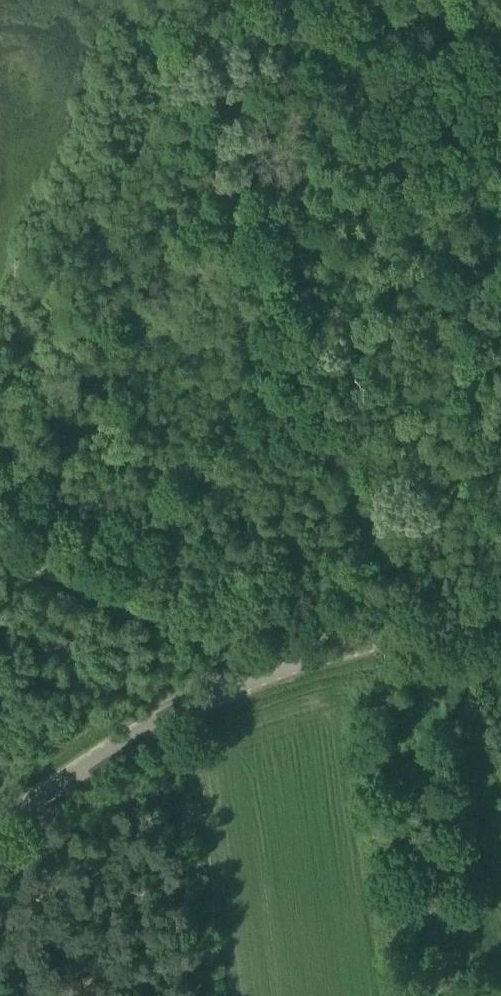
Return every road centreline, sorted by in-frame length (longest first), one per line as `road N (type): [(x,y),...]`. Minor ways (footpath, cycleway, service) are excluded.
road 1 (tertiary): [(0,829),(96,758),(218,694),(333,650),(500,612)]
road 2 (track): [(0,547),(218,637),(271,671)]

